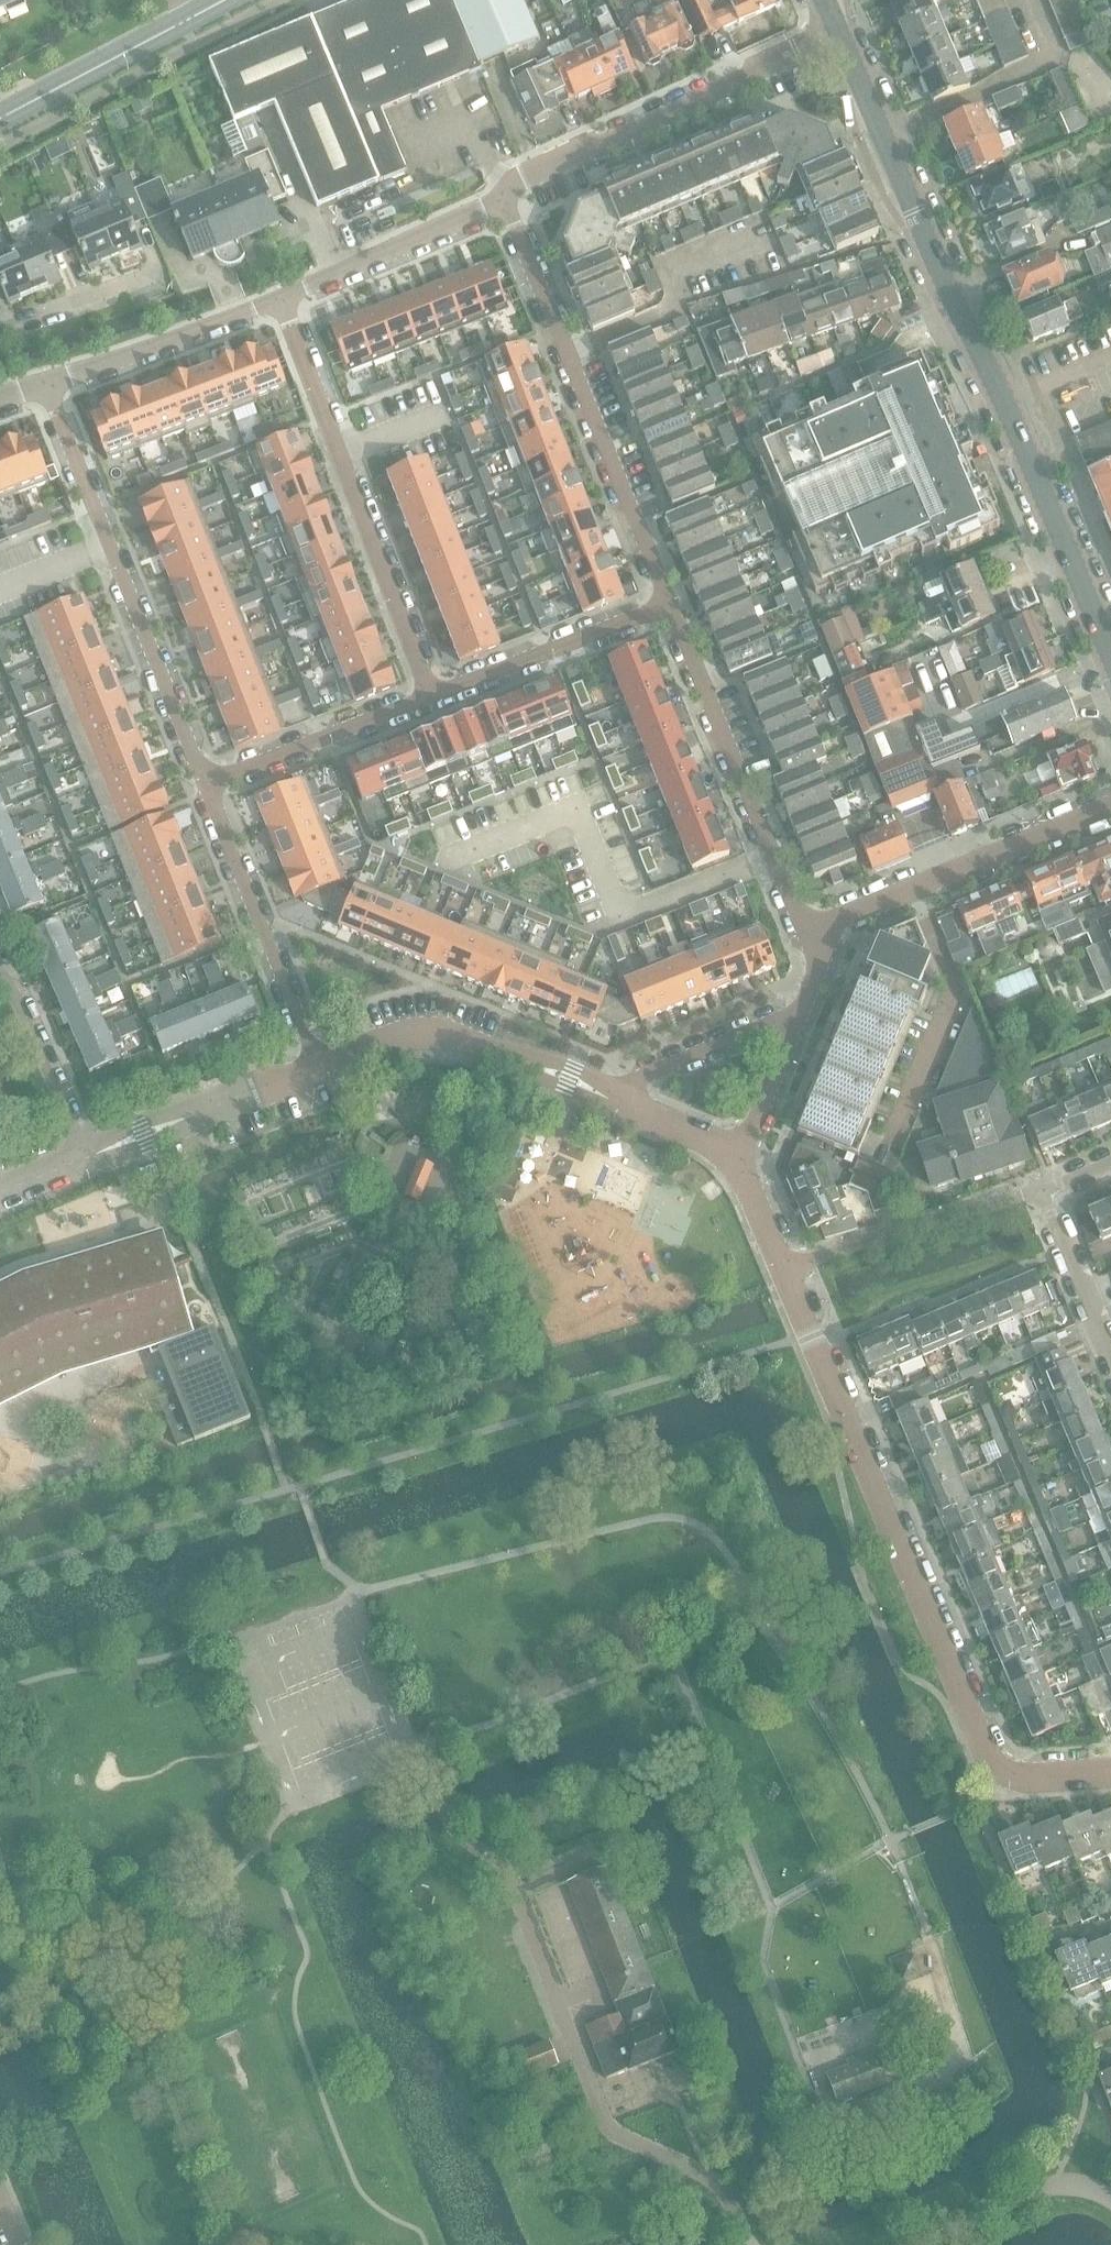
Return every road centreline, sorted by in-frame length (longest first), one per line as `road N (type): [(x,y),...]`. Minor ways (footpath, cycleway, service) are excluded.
road 1 (tertiary): [(1110,660),(839,34)]
road 2 (residential): [(1110,1774),(1018,1777),(979,1745),(783,1259)]
road 3 (residential): [(669,604),(502,199)]
road 4 (residential): [(206,786),(45,384)]
road 5 (residential): [(430,696),(276,299)]
road 6 (residential): [(502,199),(526,176),(839,34)]
road 7 (residential): [(826,927),(796,906),(669,604)]
road 8 (residential): [(314,1065),(435,1031),(609,1096)]
road 9 (residential): [(826,927),(1110,806)]
road 10 (residential): [(314,1065),(206,786)]
road 11 (residential): [(1037,1183),(783,1259)]
road 12 (residential): [(669,604),(430,696)]
road 13 (tertiary): [(0,118),(220,0)]
road 14 (residential): [(276,299),(502,199)]
road 15 (residential): [(45,384),(276,299)]
road 16 (residential): [(88,1157),(314,1065)]
road 17 (residential): [(430,696),(206,786)]
road 18 (residential): [(88,1157),(25,986),(0,965)]
road 19 (residential): [(804,1010),(609,1096)]
road 20 (residential): [(1110,1357),(1037,1183)]
road 21 (residential): [(736,1157),(804,1010)]
road 22 (residential): [(736,1157),(609,1096)]

